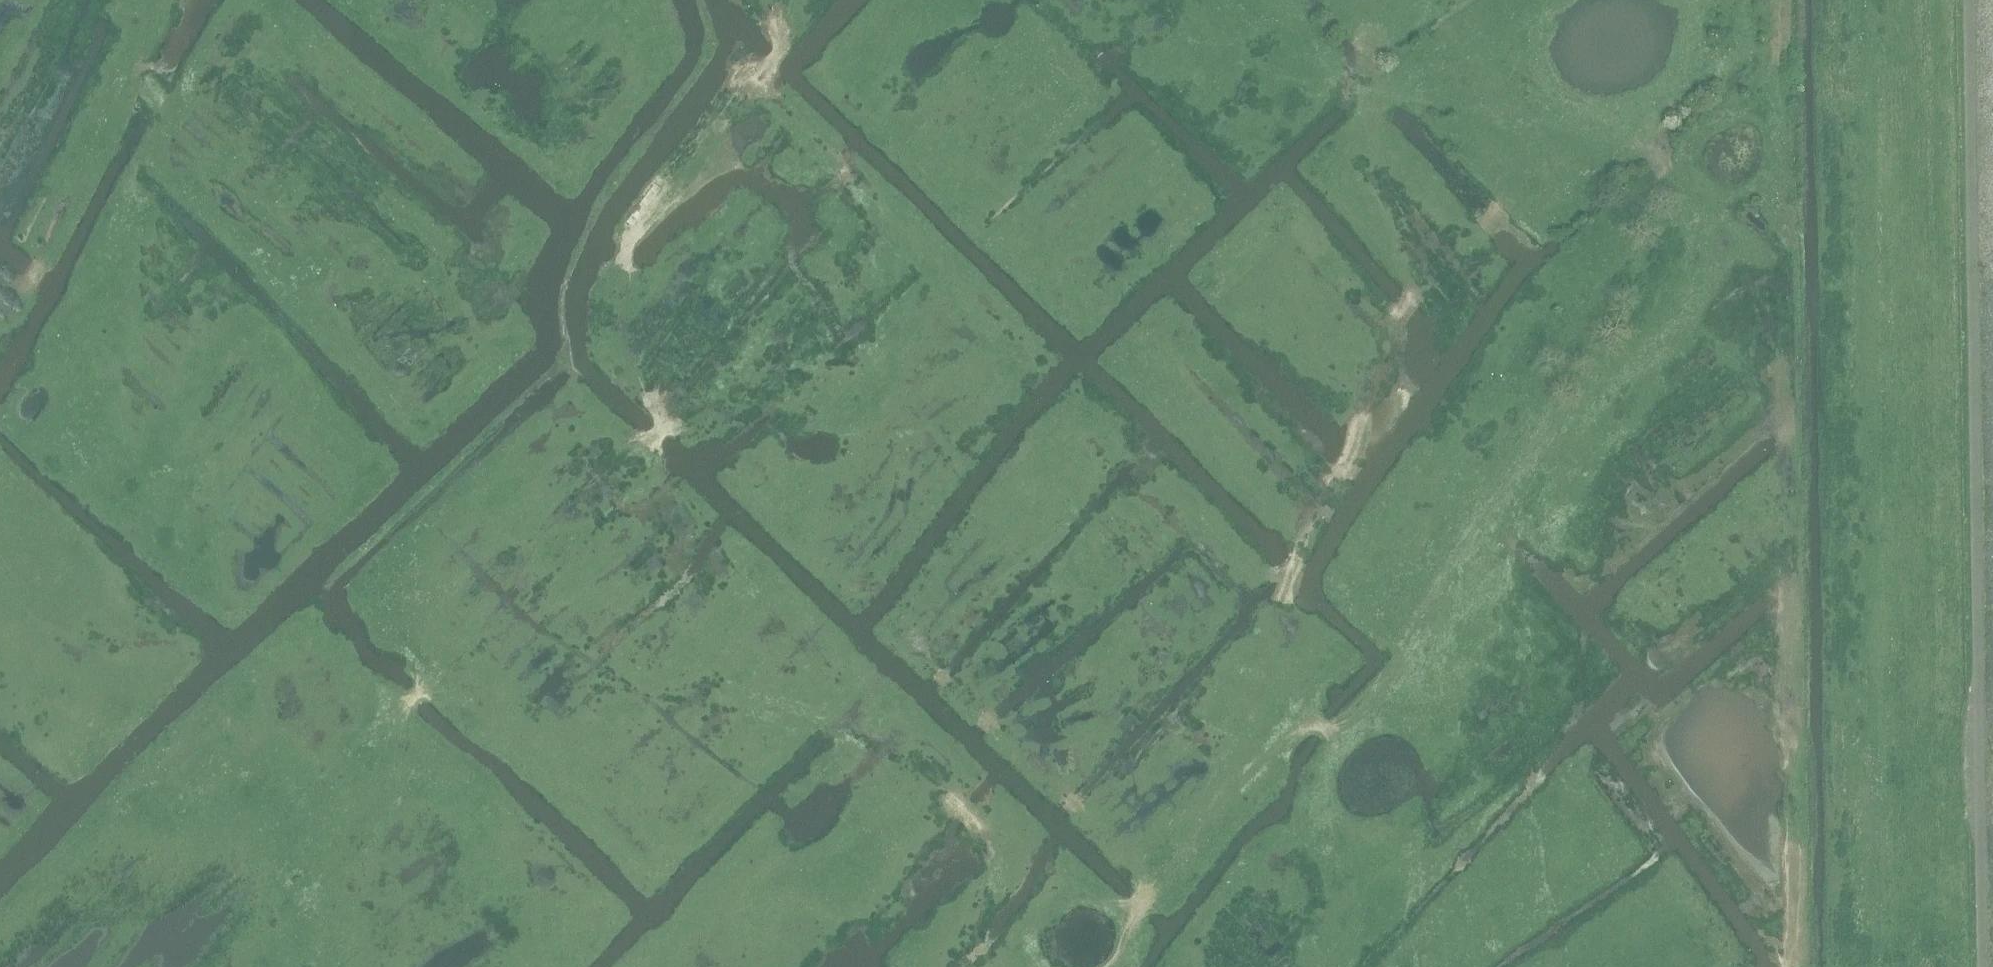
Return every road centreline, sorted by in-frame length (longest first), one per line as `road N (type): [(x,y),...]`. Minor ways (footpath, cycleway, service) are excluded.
road 1 (track): [(1872,0),(1881,966)]

